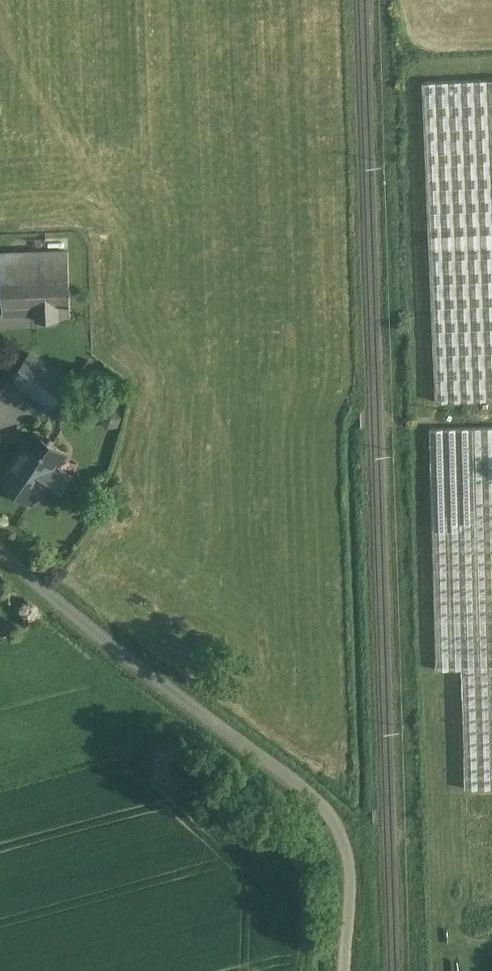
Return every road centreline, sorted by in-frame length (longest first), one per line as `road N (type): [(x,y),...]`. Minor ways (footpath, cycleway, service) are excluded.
road 1 (unclassified): [(0,556),(319,801),(346,846),(344,970)]

